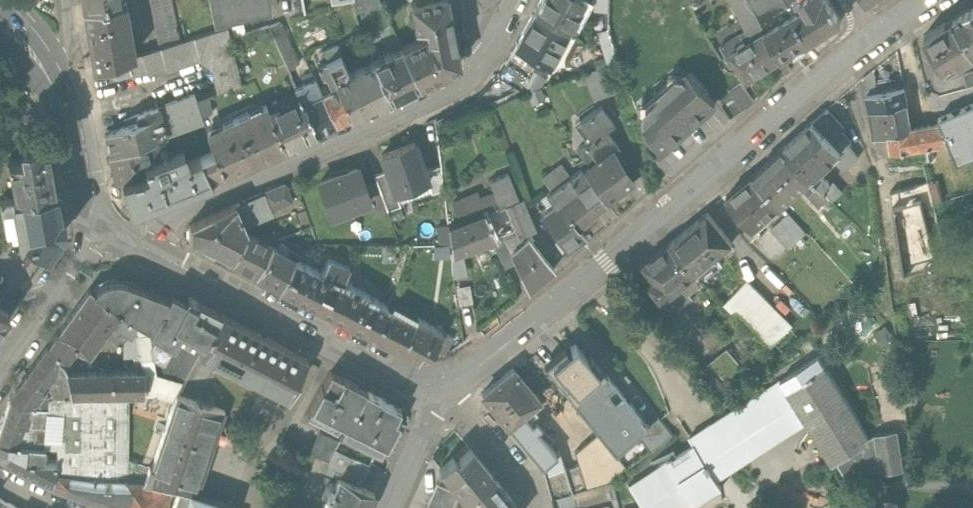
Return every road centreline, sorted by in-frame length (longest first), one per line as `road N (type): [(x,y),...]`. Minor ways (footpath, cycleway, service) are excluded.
road 1 (tertiary): [(439,397),(873,36)]
road 2 (residential): [(126,241),(453,89),(477,73),(499,34)]
road 3 (tertiary): [(126,241),(439,397)]
road 4 (tertiary): [(0,13),(58,61),(83,100),(104,227)]
road 5 (residential): [(0,374),(104,227)]
road 6 (residential): [(391,507),(439,397)]

